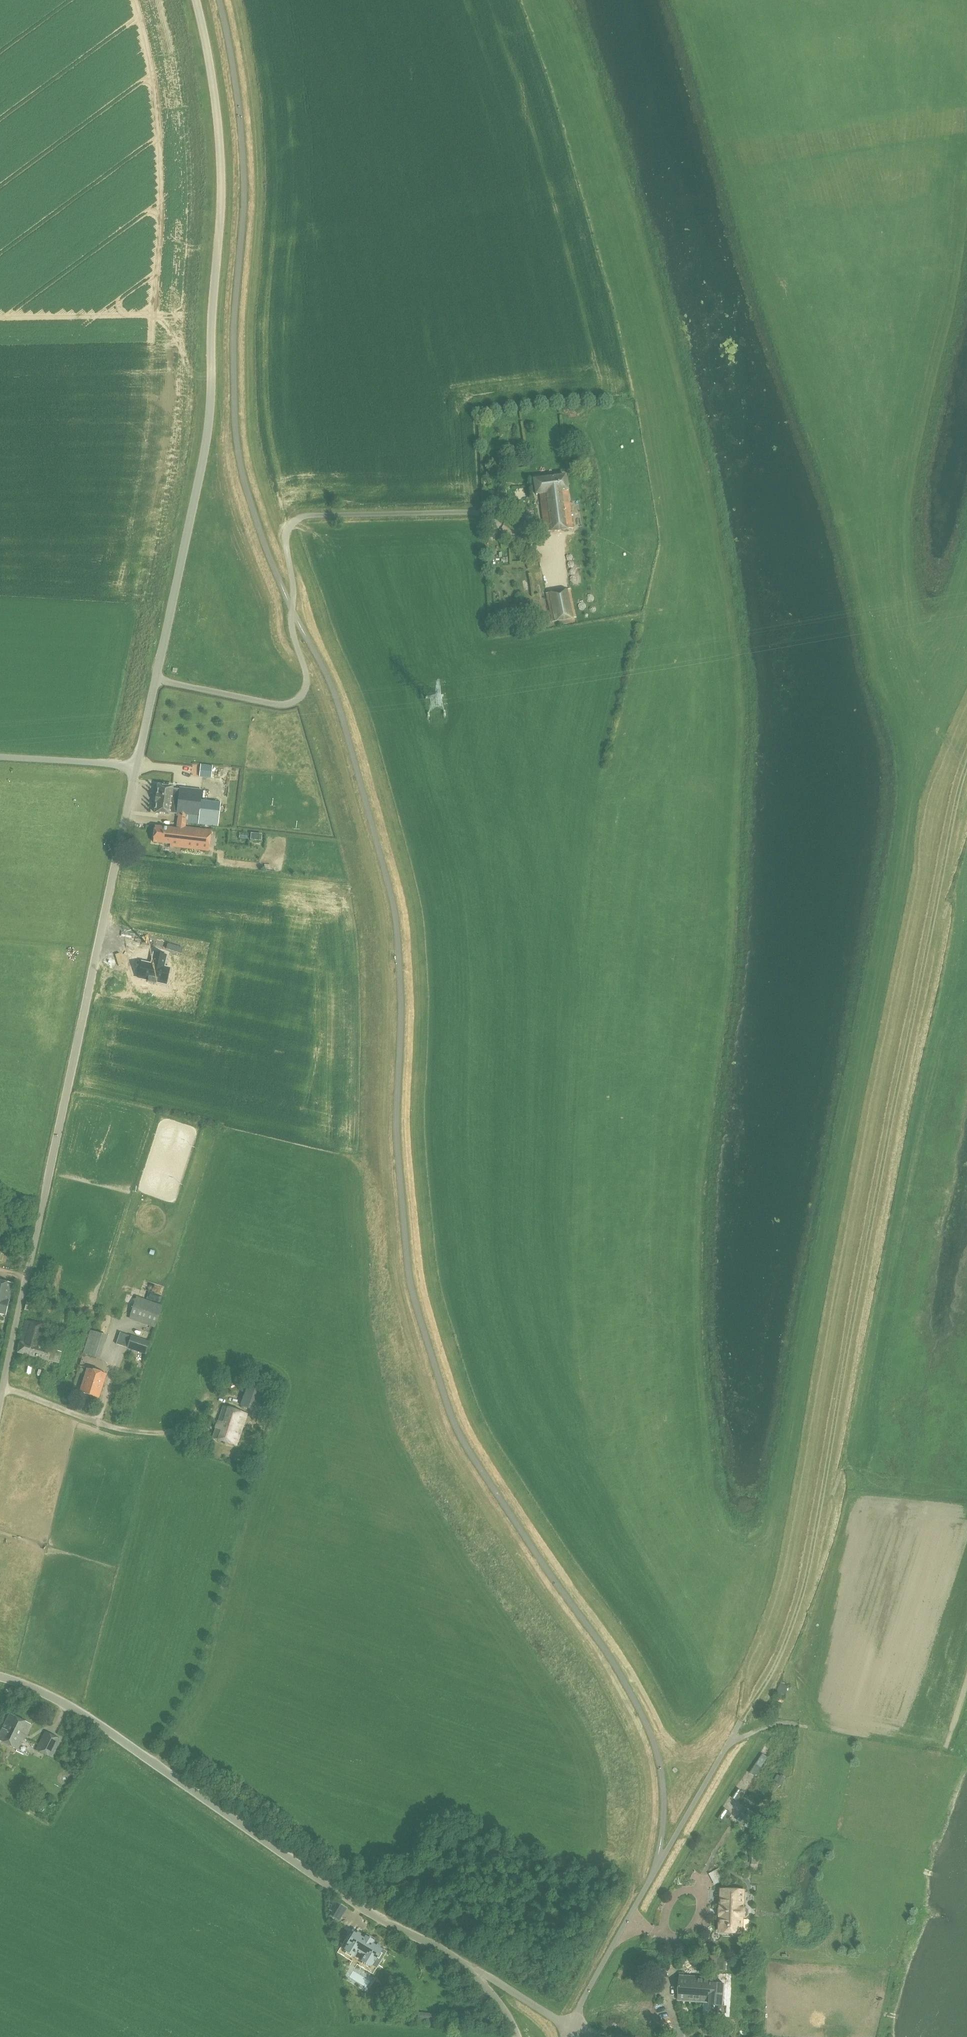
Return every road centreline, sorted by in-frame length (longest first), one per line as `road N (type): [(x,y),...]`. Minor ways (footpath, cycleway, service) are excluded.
road 1 (unclassified): [(0,1406),(209,423),(222,178),(196,0)]
road 2 (track): [(658,1865),(777,1663),(802,1597),(942,873)]
road 3 (unclassified): [(0,1676),(74,1710),(325,1883),(457,1957)]
road 4 (unclassified): [(573,2027),(658,1865)]
road 5 (unclassified): [(573,2027),(457,1957)]

